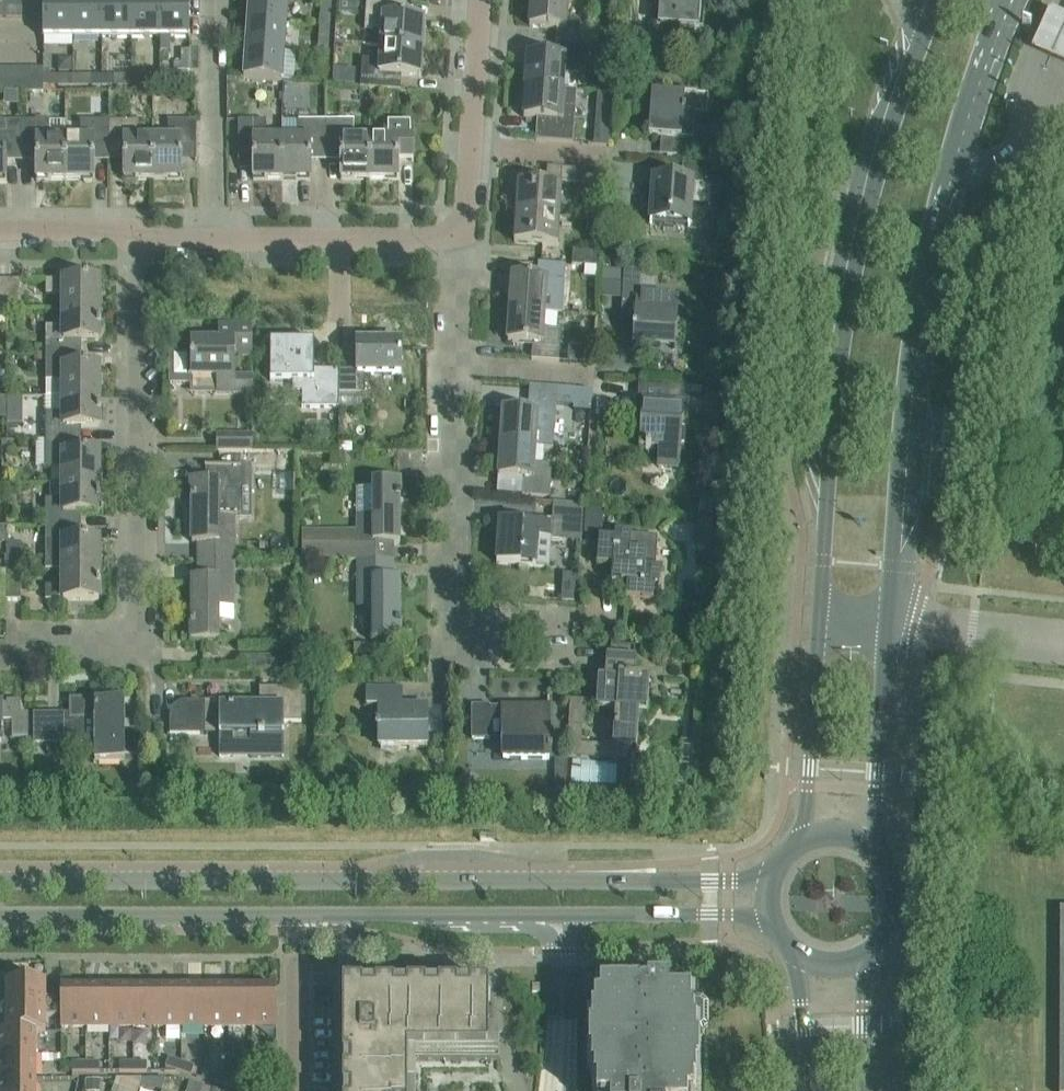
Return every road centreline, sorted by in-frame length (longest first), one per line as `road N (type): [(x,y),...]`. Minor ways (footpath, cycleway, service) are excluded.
road 1 (tertiary): [(772,875),(730,881),(0,879)]
road 2 (tertiary): [(0,915),(770,918)]
road 3 (secondary): [(889,626),(946,192),(1014,0)]
road 4 (secondary): [(935,0),(875,144),(841,277),(819,619)]
road 5 (residential): [(0,655),(105,655),(136,640),(143,610),(138,238)]
road 6 (residential): [(559,640),(478,635),(450,596),(456,366)]
road 7 (residential): [(214,238),(459,233)]
road 8 (residential): [(214,238),(217,0)]
road 9 (secondary): [(873,843),(889,626)]
road 10 (secondary): [(819,619),(809,836)]
road 11 (unclassified): [(889,626),(1063,643)]
road 12 (residential): [(471,149),(481,0)]
road 13 (residential): [(0,229),(105,228),(138,238)]
road 14 (secondary): [(798,955),(814,1090)]
road 15 (residential): [(456,366),(591,376)]
road 16 (secondary): [(868,957),(885,943),(902,902),(899,879),(873,843)]
road 17 (residential): [(456,366),(459,233)]
road 18 (secondary): [(869,1090),(868,957)]
road 19 (residential): [(471,149),(602,159)]
road 20 (residential): [(296,963),(296,1090)]

